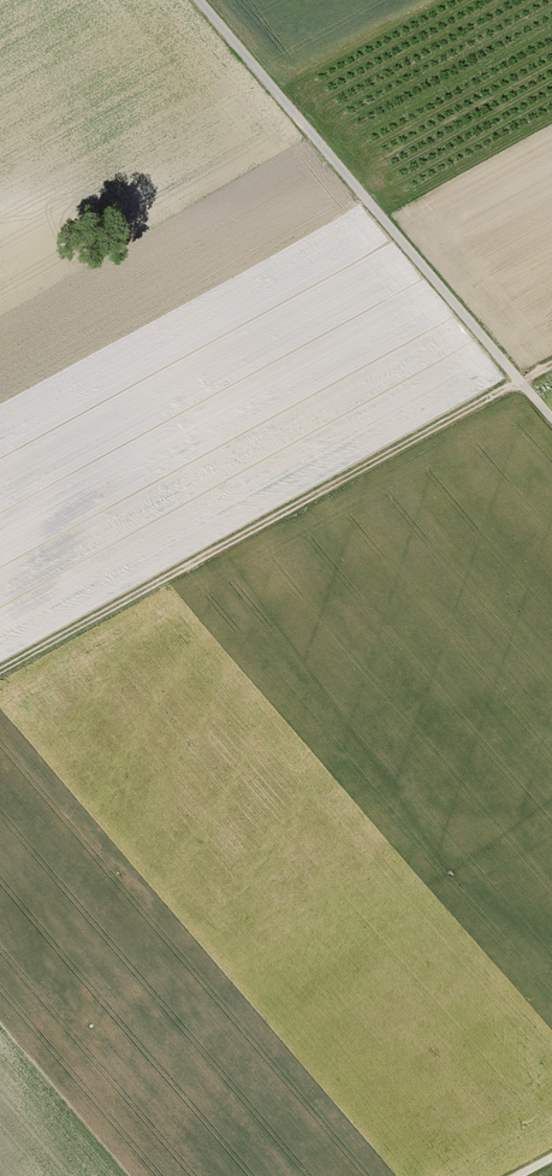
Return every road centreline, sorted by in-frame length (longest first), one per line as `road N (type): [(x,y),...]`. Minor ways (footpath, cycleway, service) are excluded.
road 1 (track): [(551,365),(0,671)]
road 2 (track): [(551,415),(201,0)]

